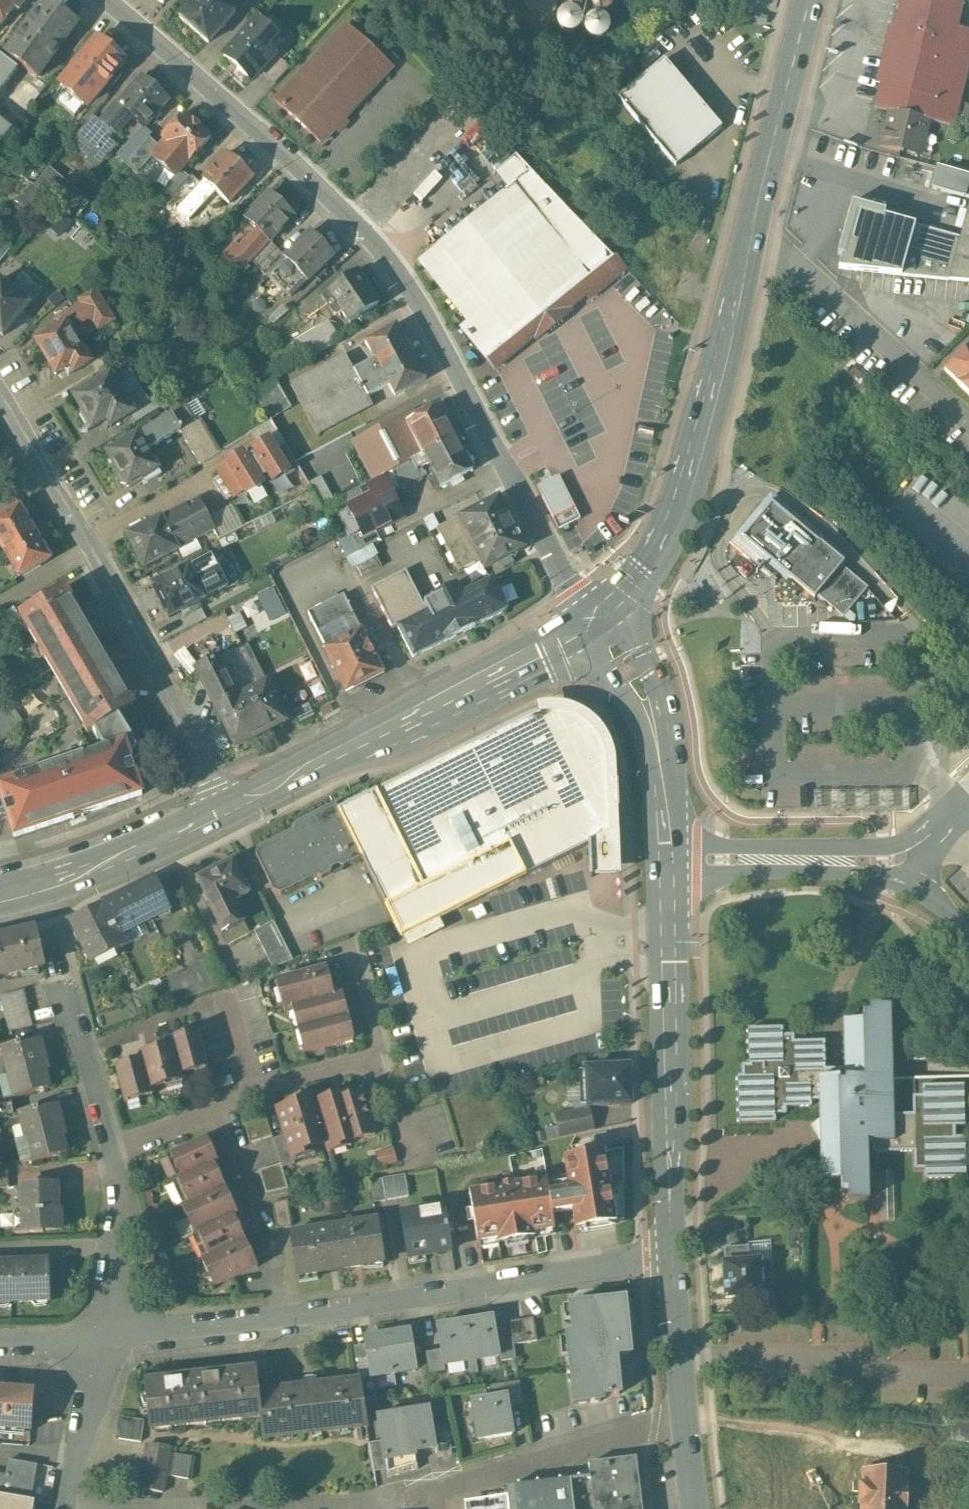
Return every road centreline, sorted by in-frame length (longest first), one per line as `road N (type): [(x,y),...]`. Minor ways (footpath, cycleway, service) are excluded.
road 1 (residential): [(596,618),(571,586),(417,297),(381,250),(107,0)]
road 2 (residential): [(107,1339),(674,1258)]
road 3 (residential): [(149,1508),(398,1499),(687,1415)]
road 4 (residential): [(0,399),(94,551),(227,807)]
road 5 (secondary): [(227,807),(596,618)]
road 6 (secondary): [(750,247),(682,501),(656,554),(596,618)]
road 7 (secondary): [(669,858),(674,1258)]
road 8 (residential): [(750,247),(775,255),(968,425)]
road 9 (secondary): [(596,618),(647,701),(660,738),(669,858)]
road 10 (secondary): [(812,0),(750,247)]
road 11 (residential): [(912,877),(840,859),(669,858)]
road 12 (secondary): [(0,893),(97,867),(227,807)]
road 13 (residential): [(107,1339),(120,1178),(113,1145)]
road 14 (residential): [(72,1508),(107,1339)]
road 15 (residential): [(113,1145),(63,987)]
road 16 (residential): [(217,1109),(371,1058)]
road 17 (secondary): [(674,1258),(687,1415)]

